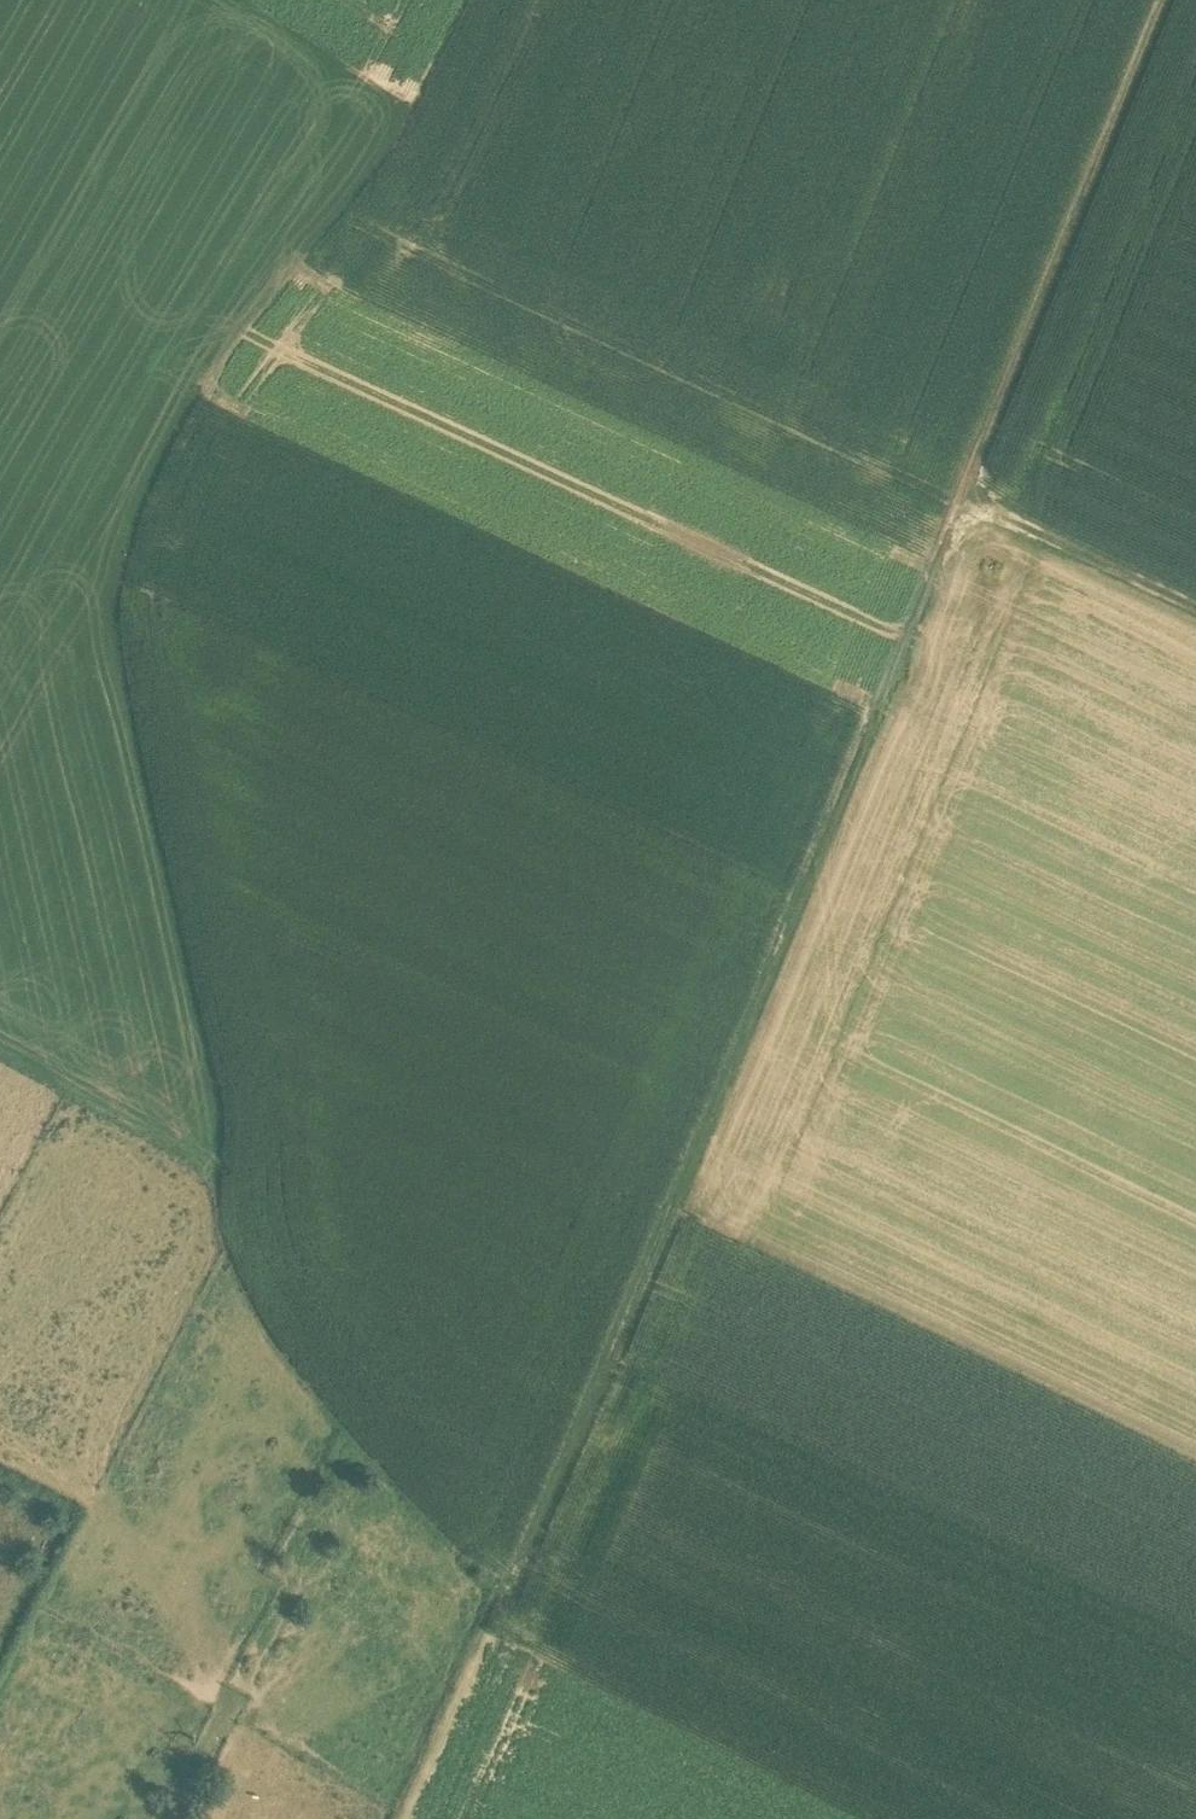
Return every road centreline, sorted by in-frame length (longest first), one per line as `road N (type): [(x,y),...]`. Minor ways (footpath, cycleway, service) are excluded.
road 1 (track): [(986,1818),(512,1594),(734,1077),(1166,0)]
road 2 (track): [(1195,613),(966,505)]

